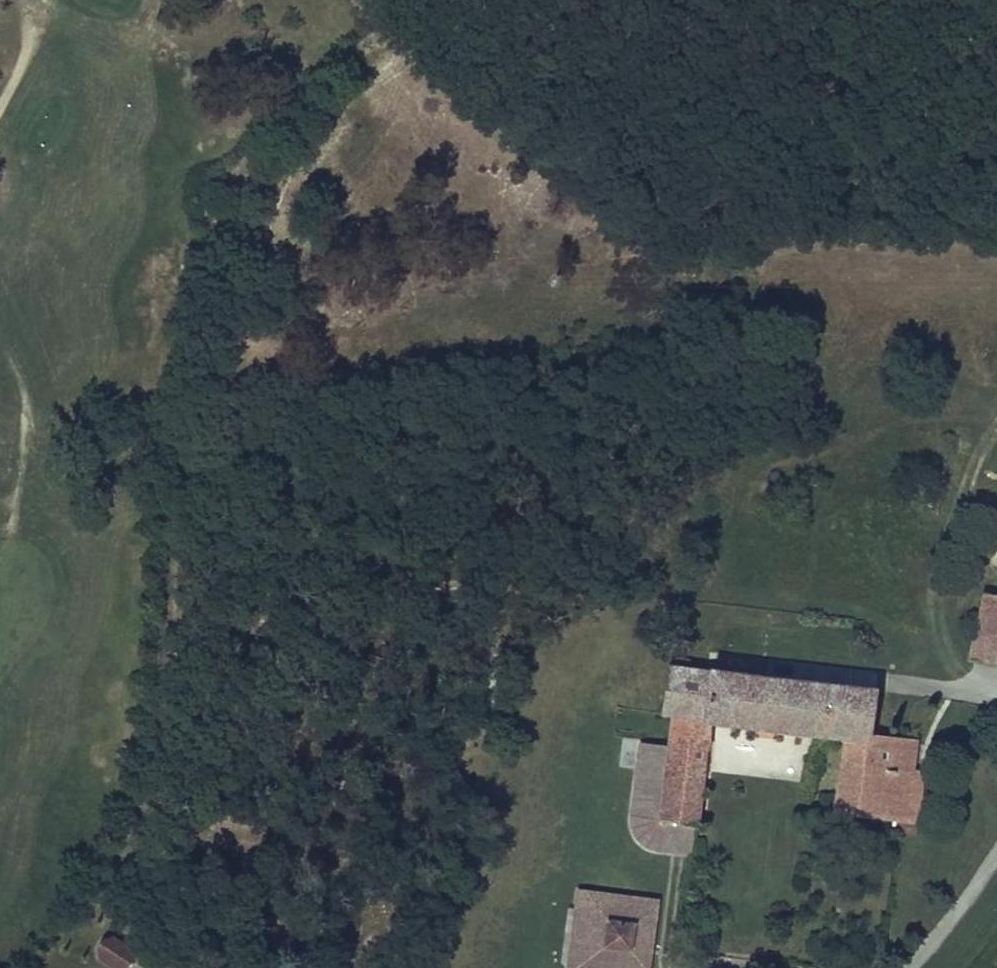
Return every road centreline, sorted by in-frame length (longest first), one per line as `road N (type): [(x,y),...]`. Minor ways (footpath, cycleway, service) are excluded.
road 1 (unclassified): [(910,967),(996,856)]

